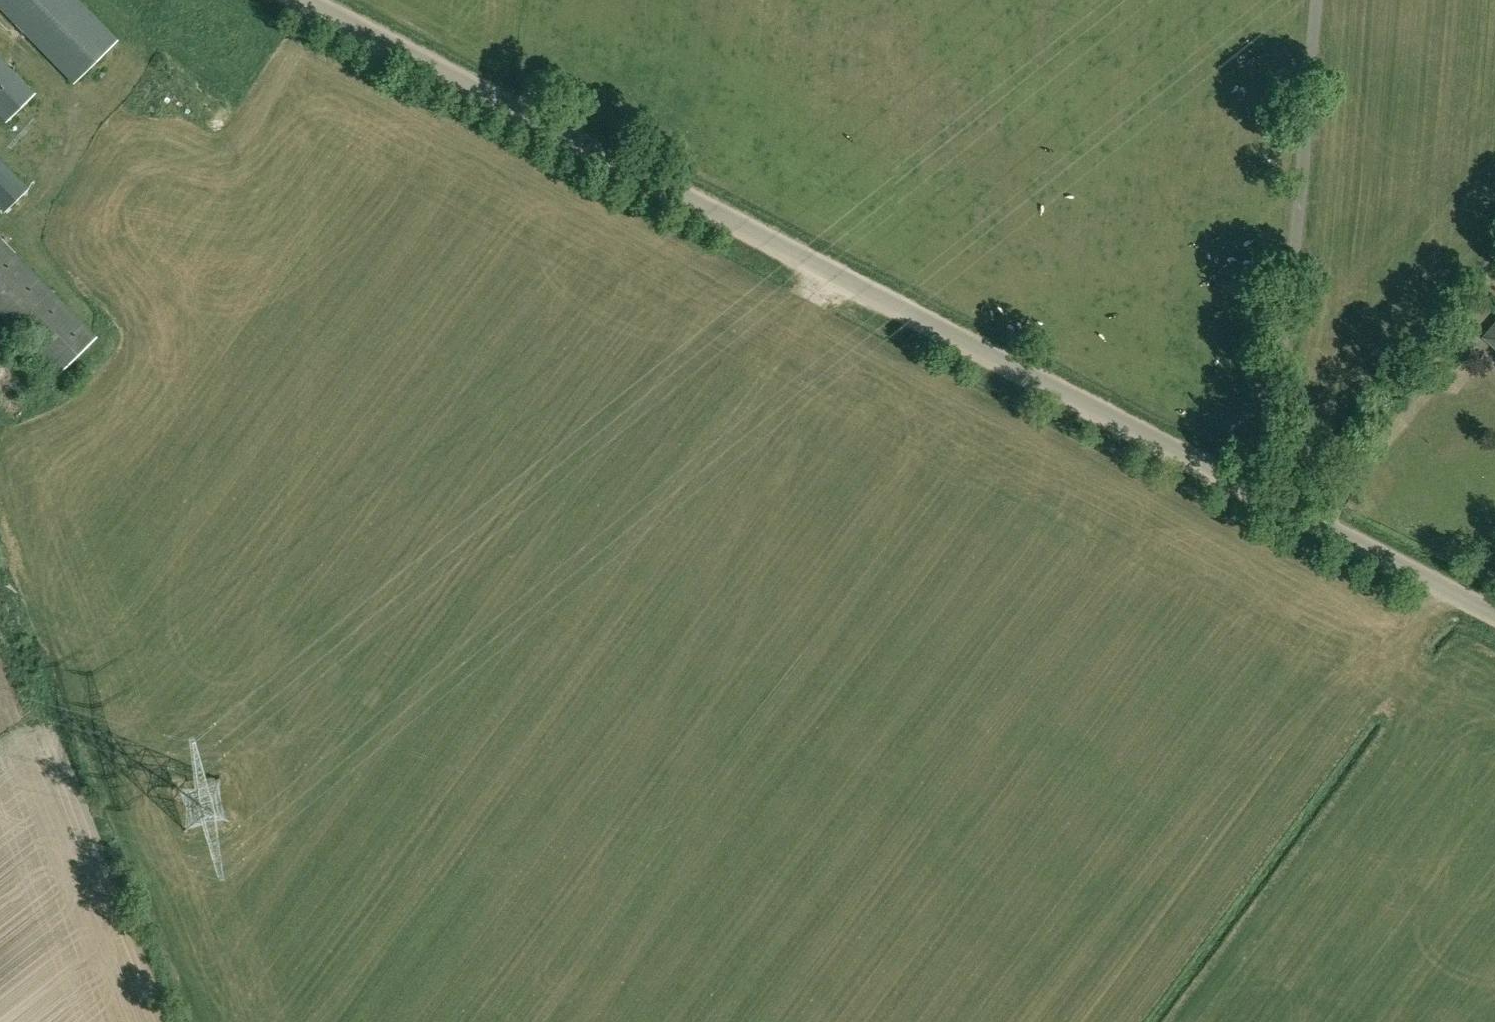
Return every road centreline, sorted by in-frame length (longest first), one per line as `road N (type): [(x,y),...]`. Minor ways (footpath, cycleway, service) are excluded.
road 1 (unclassified): [(1494,619),(302,0)]

